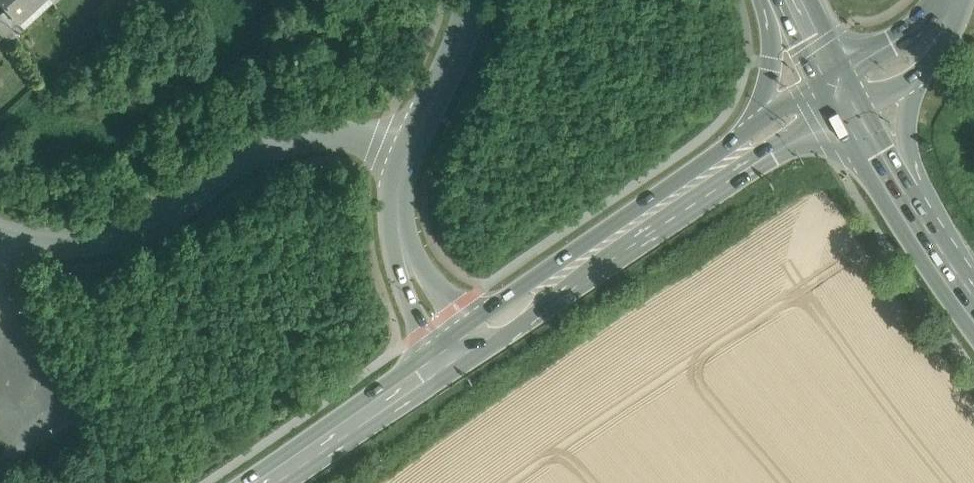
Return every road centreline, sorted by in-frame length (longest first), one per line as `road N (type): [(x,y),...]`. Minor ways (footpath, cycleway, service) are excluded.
road 1 (secondary): [(470,337),(556,298),(847,110)]
road 2 (residential): [(0,228),(62,242),(124,234),(251,167),(324,145),(412,160)]
road 3 (secondary): [(749,134),(470,337)]
road 4 (secondary): [(439,364),(262,482)]
road 5 (tertiary): [(477,0),(412,160)]
road 6 (tertiary): [(398,201),(398,278),(439,364)]
road 7 (tertiary): [(470,337),(425,281),(398,201)]
road 8 (unclassified): [(958,0),(922,38),(832,79)]
road 9 (unclassified): [(782,0),(778,77),(749,134)]
road 10 (unclassified): [(904,209),(907,146),(924,86)]
road 11 (primary): [(904,209),(973,313)]

